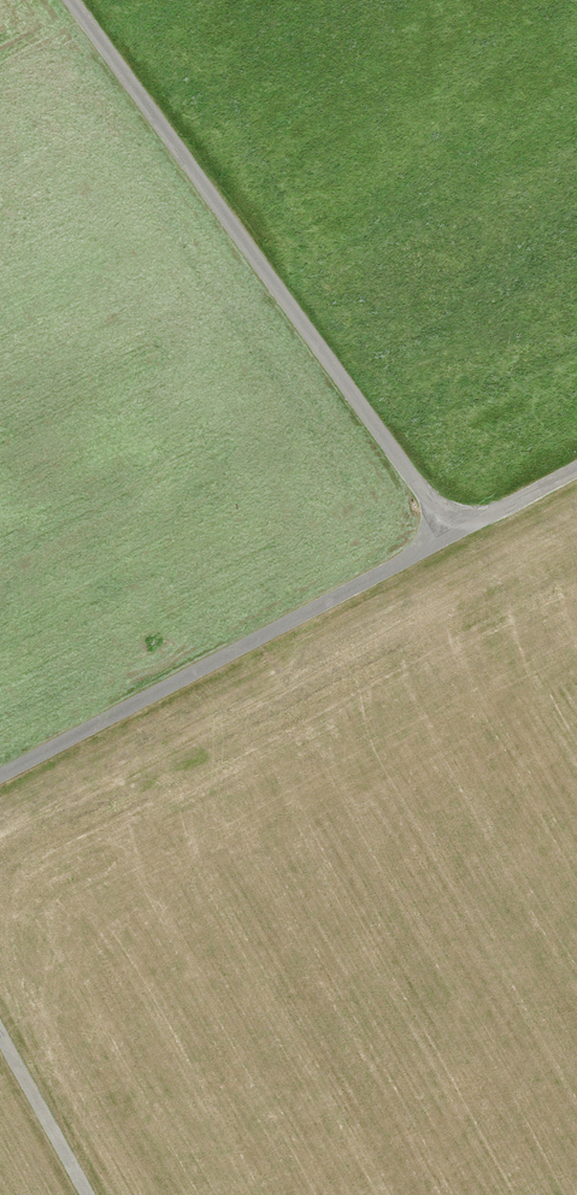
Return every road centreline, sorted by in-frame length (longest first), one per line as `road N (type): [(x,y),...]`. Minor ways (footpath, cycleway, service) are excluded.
road 1 (track): [(66,0),(449,536)]
road 2 (track): [(576,470),(0,785)]
road 3 (track): [(0,1041),(85,1194)]

